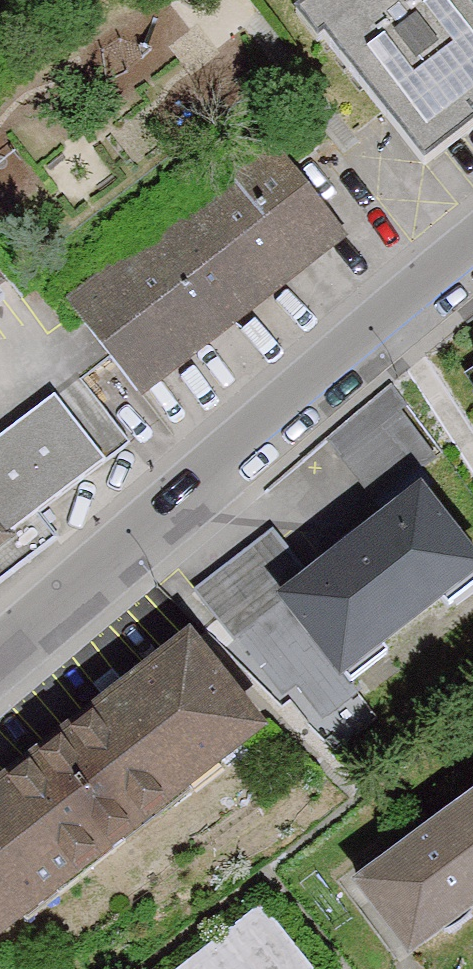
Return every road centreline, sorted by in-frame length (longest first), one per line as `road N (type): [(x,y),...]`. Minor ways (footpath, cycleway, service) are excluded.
road 1 (residential): [(0,657),(472,250)]

